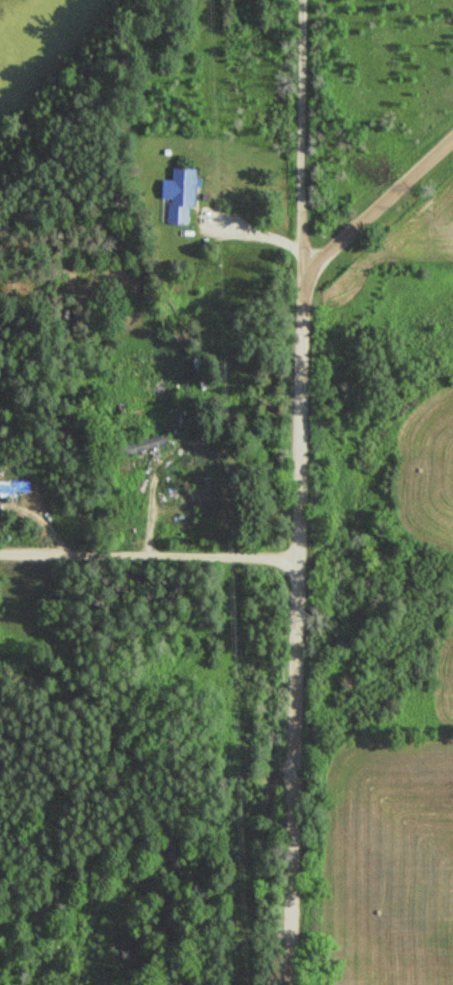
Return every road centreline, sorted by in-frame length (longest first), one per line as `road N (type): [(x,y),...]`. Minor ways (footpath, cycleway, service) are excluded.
road 1 (residential): [(295,558),(306,278),(452,140)]
road 2 (residential): [(298,984),(295,558)]
road 3 (residential): [(295,558),(0,553)]

